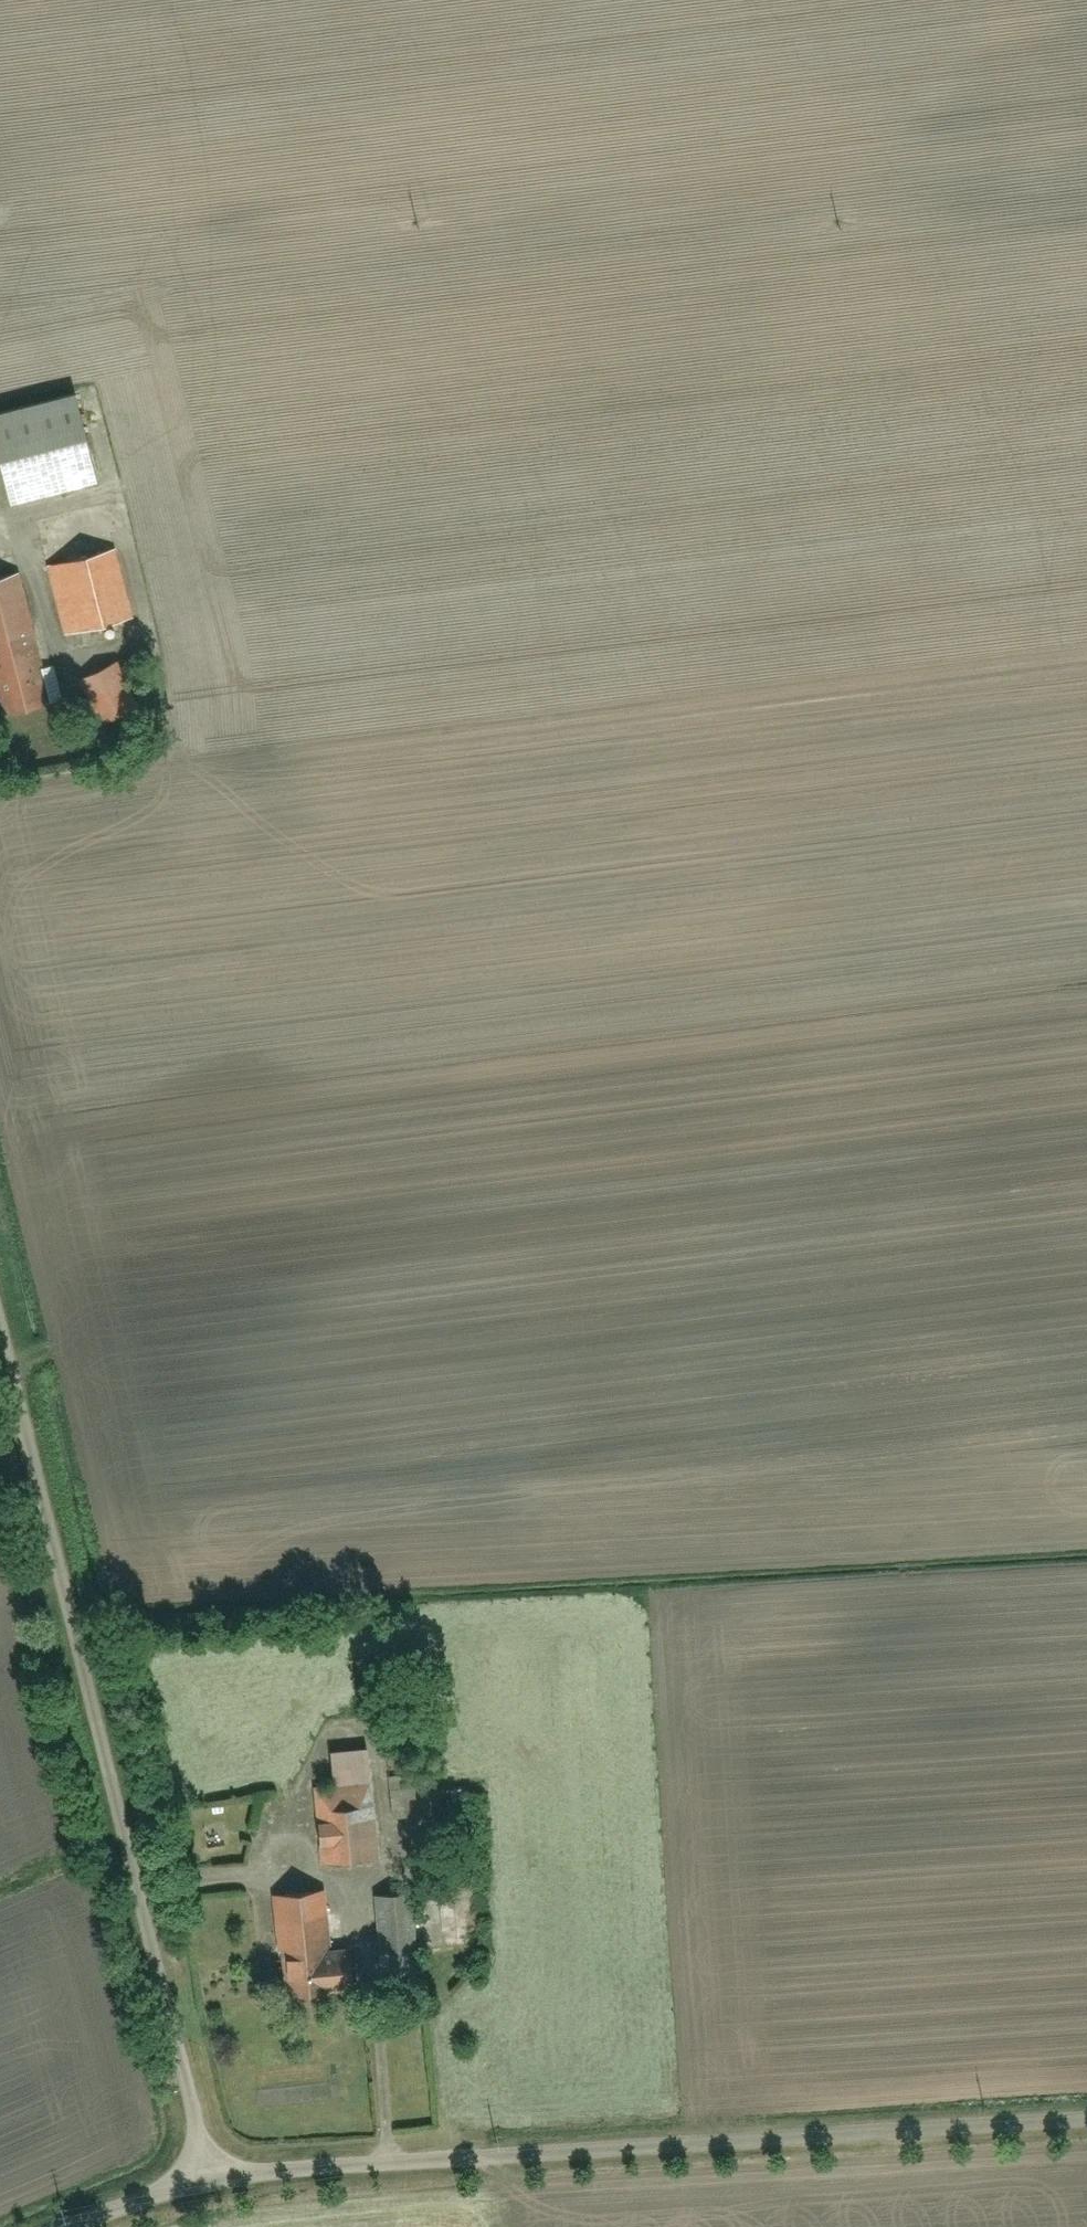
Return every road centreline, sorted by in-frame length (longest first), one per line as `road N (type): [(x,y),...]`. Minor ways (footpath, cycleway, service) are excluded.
road 1 (unclassified): [(205,2176),(1086,2123)]
road 2 (unclassified): [(0,1356),(182,2055),(205,2176)]
road 3 (unclassified): [(72,2226),(205,2176)]

